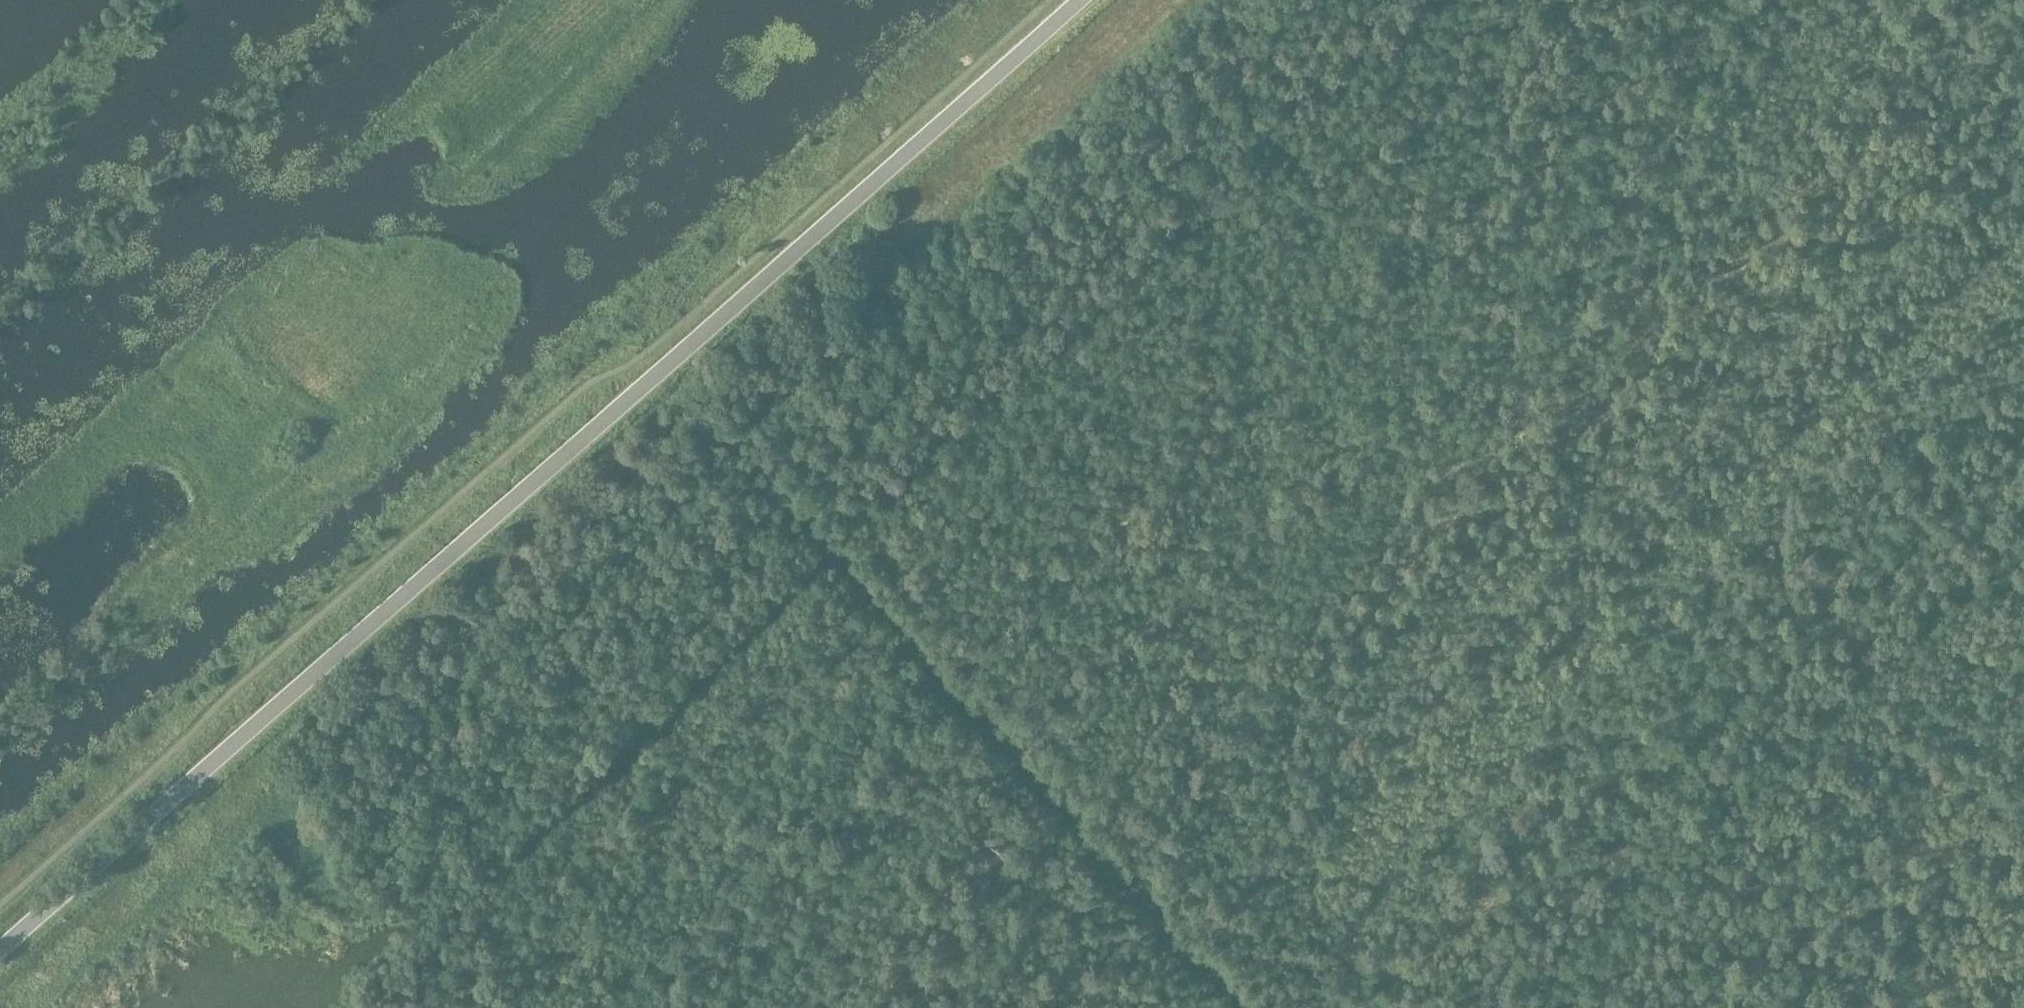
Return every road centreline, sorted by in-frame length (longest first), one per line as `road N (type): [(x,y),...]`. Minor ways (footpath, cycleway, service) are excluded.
road 1 (tertiary): [(0,948),(1078,0)]

